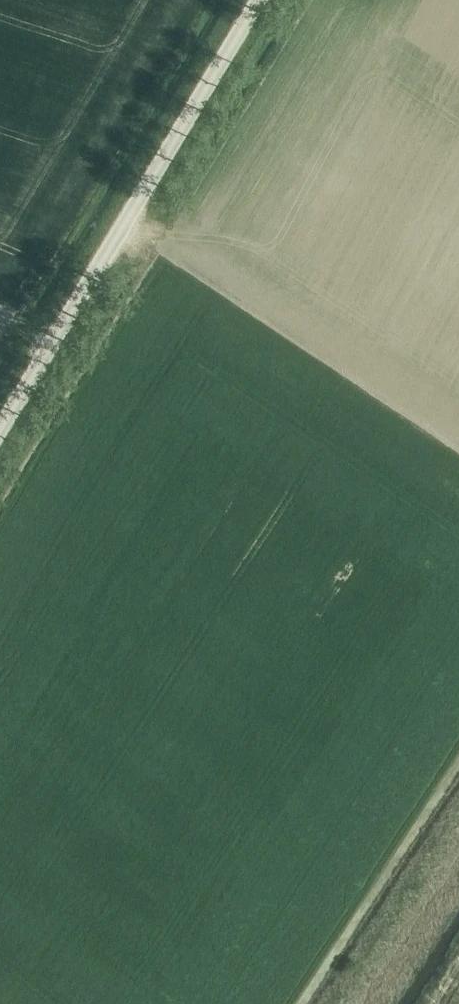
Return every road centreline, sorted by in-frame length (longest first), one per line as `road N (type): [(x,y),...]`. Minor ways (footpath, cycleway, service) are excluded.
road 1 (unclassified): [(0,452),(264,0)]

